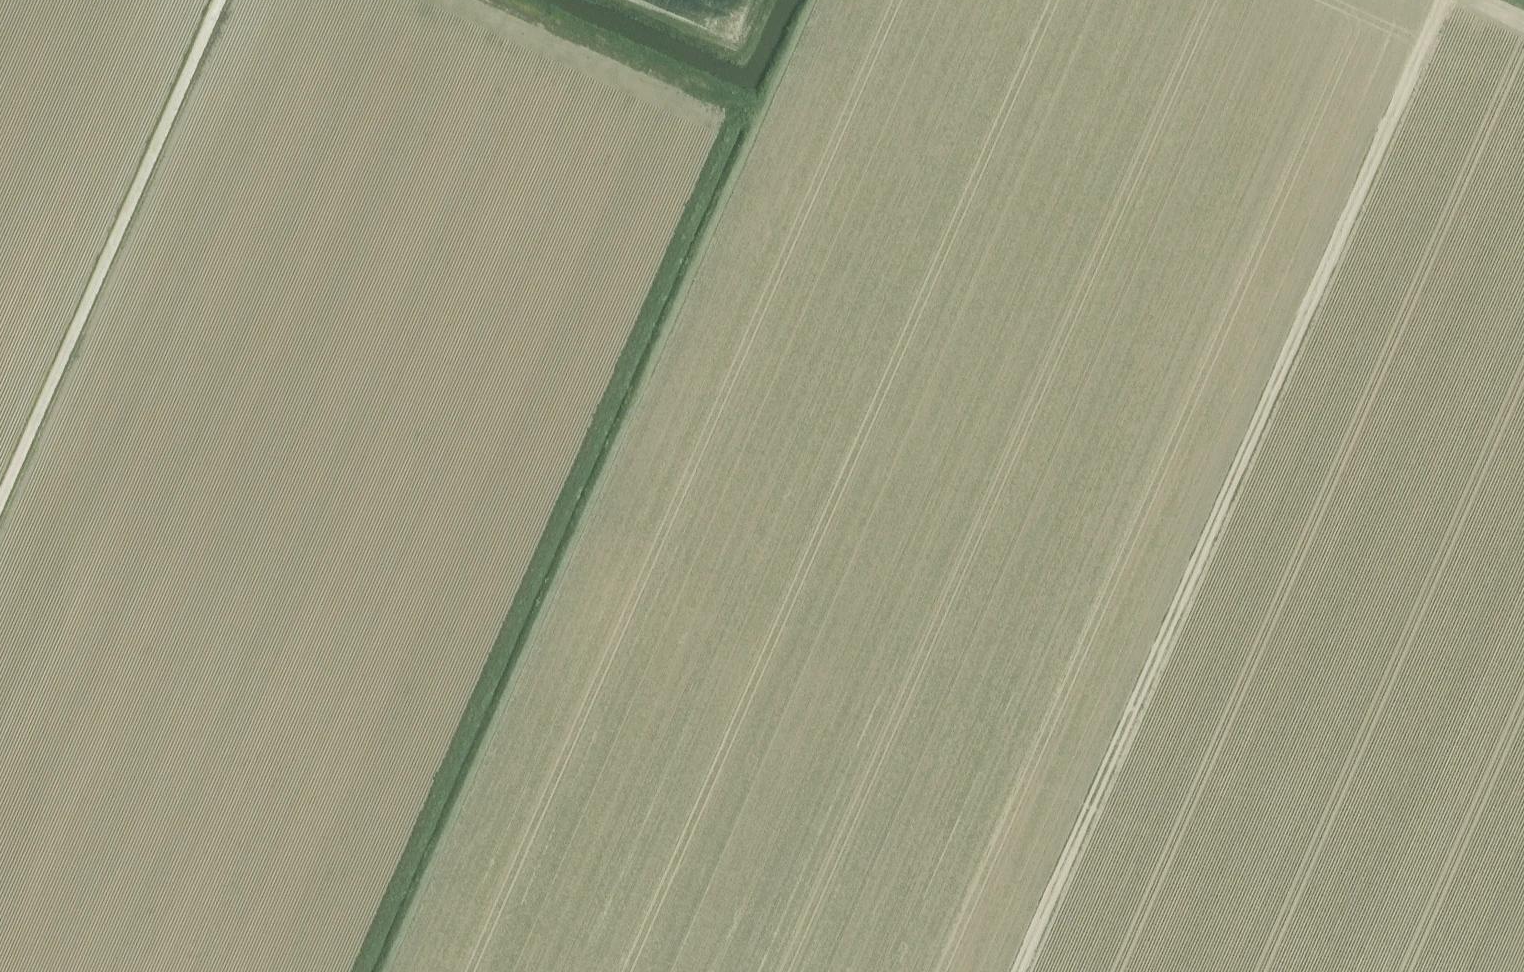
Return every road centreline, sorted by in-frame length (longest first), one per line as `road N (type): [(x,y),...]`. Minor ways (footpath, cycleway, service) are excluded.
road 1 (track): [(1016,971),(1442,0)]
road 2 (track): [(0,506),(221,0)]

